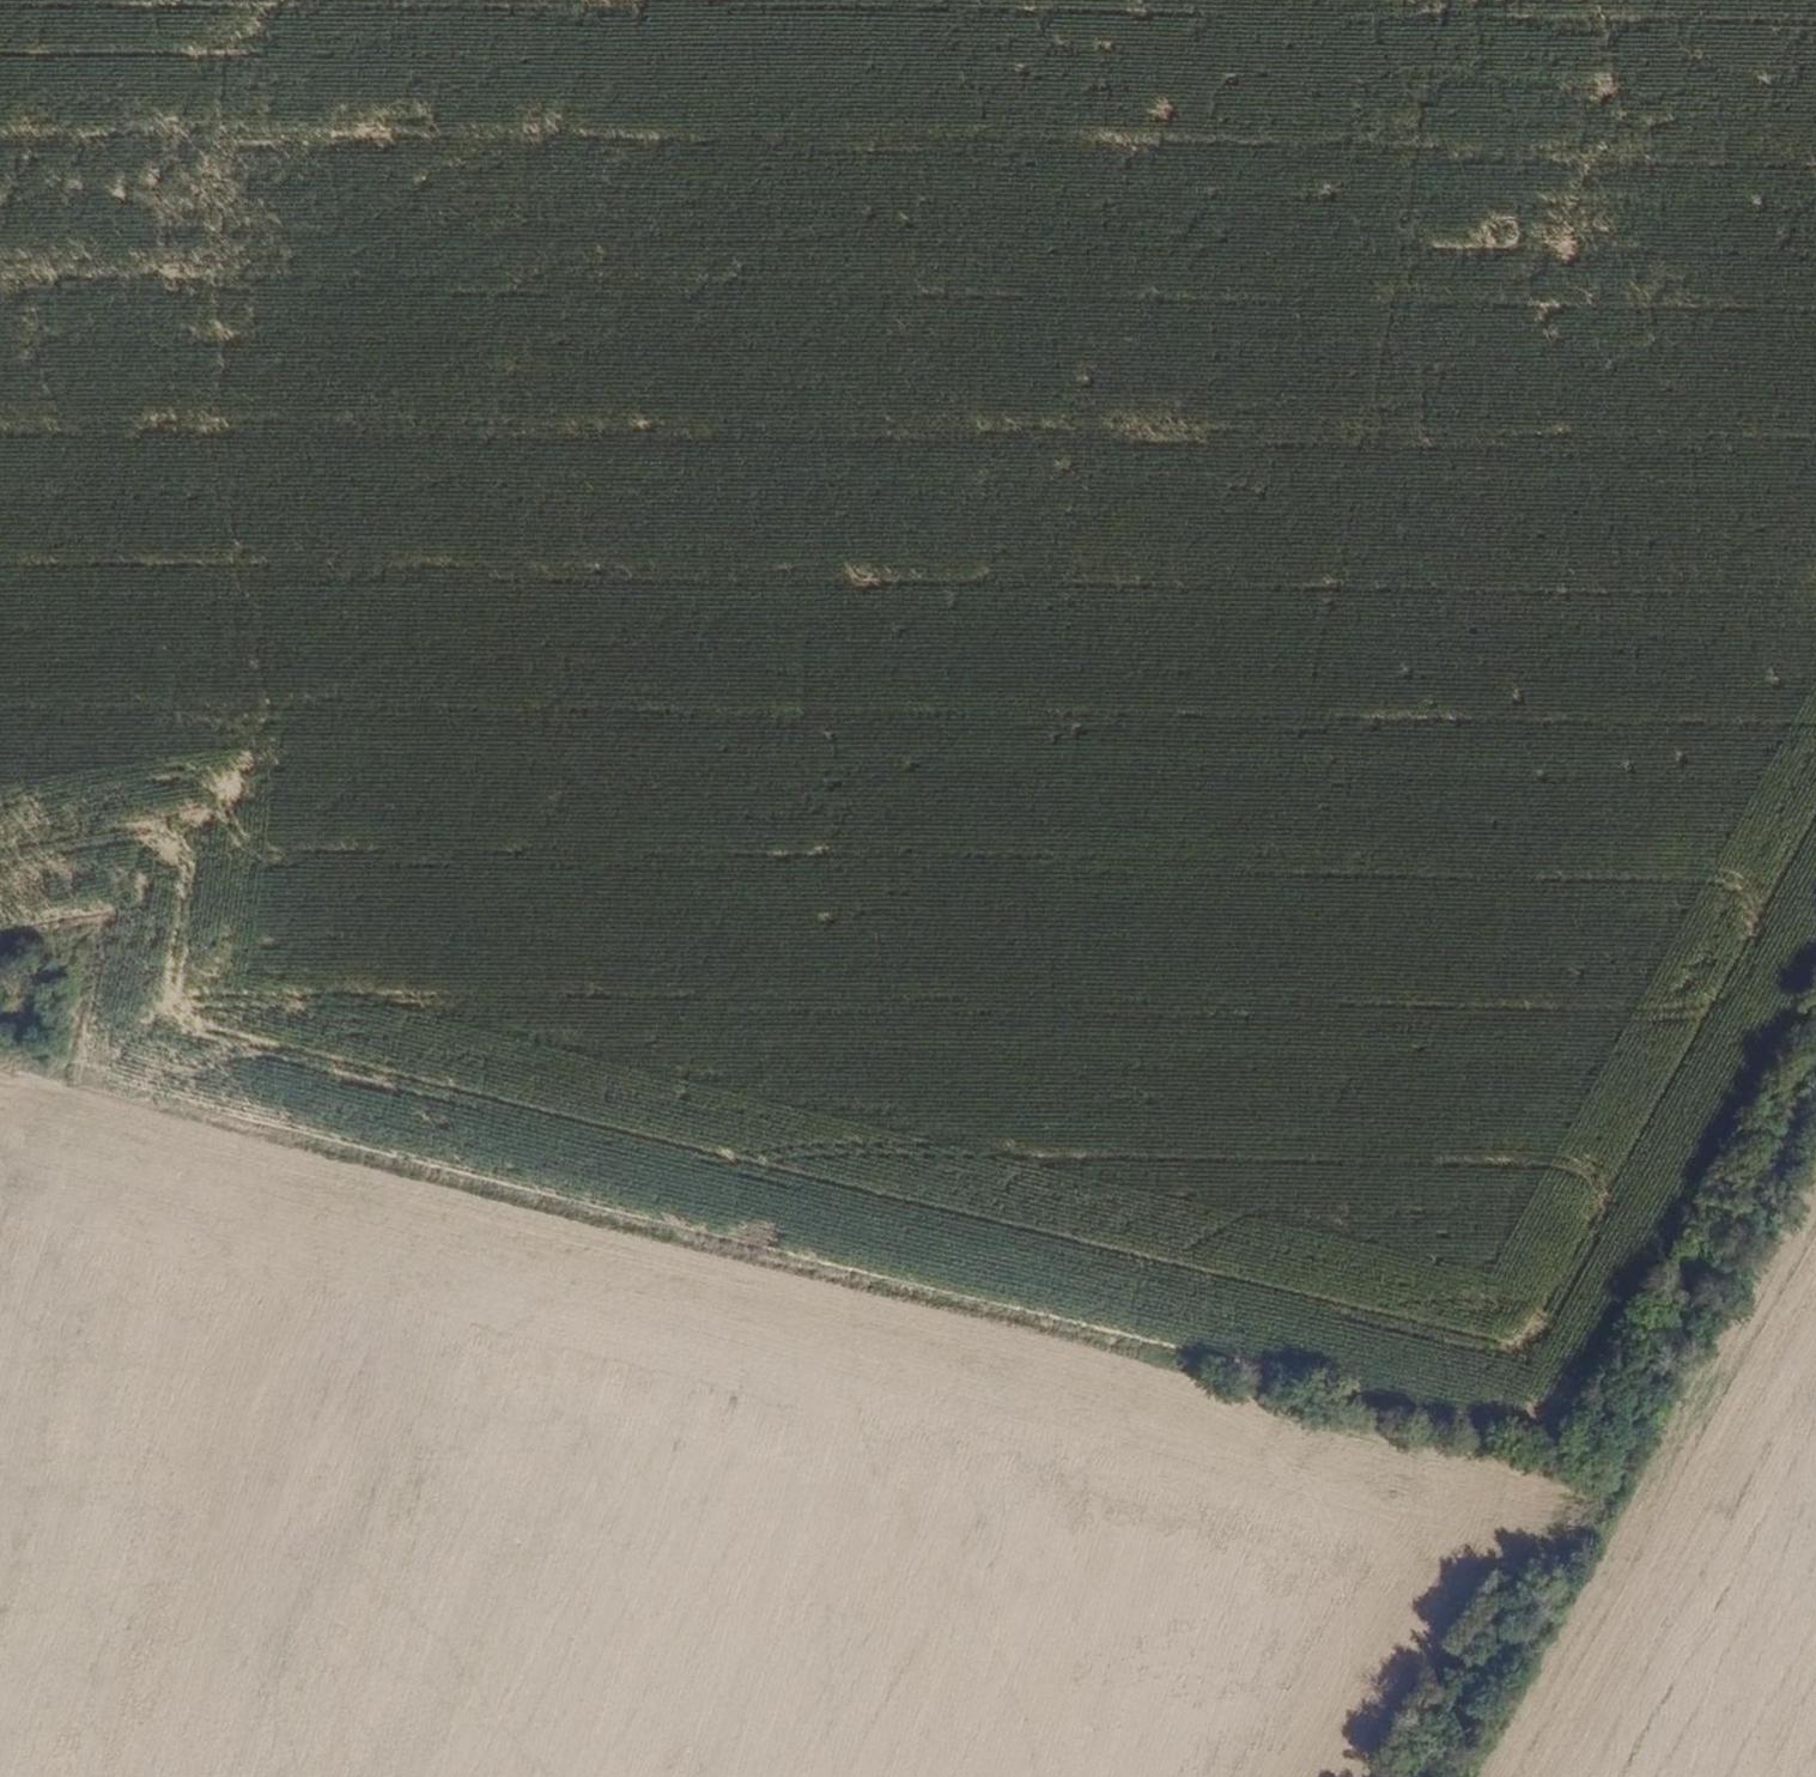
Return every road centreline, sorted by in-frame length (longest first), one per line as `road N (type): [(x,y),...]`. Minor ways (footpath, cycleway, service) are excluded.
road 1 (track): [(1612,1476),(1815,1108)]

